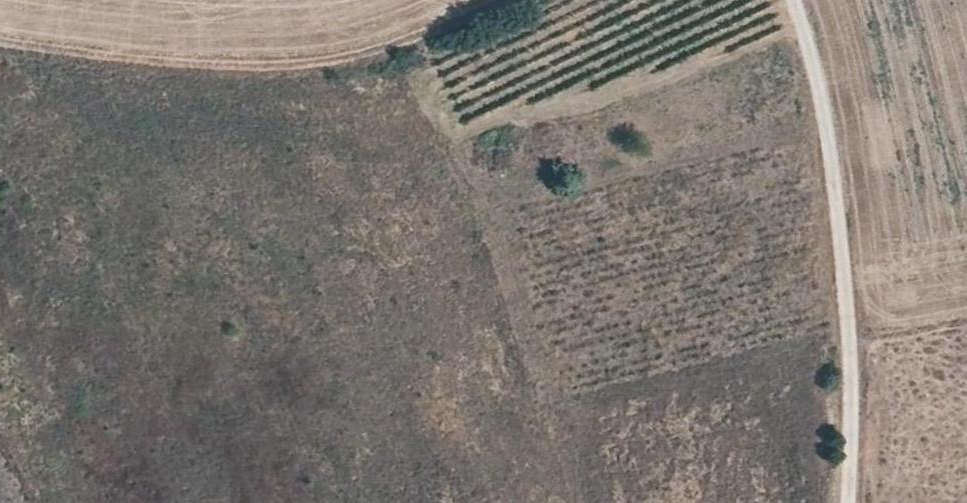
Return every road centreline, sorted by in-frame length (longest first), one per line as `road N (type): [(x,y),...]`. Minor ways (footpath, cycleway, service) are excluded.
road 1 (track): [(508,0),(364,60),(281,71),(184,70),(0,44)]
road 2 (unclassified): [(792,0),(827,146),(843,318),(841,502)]

